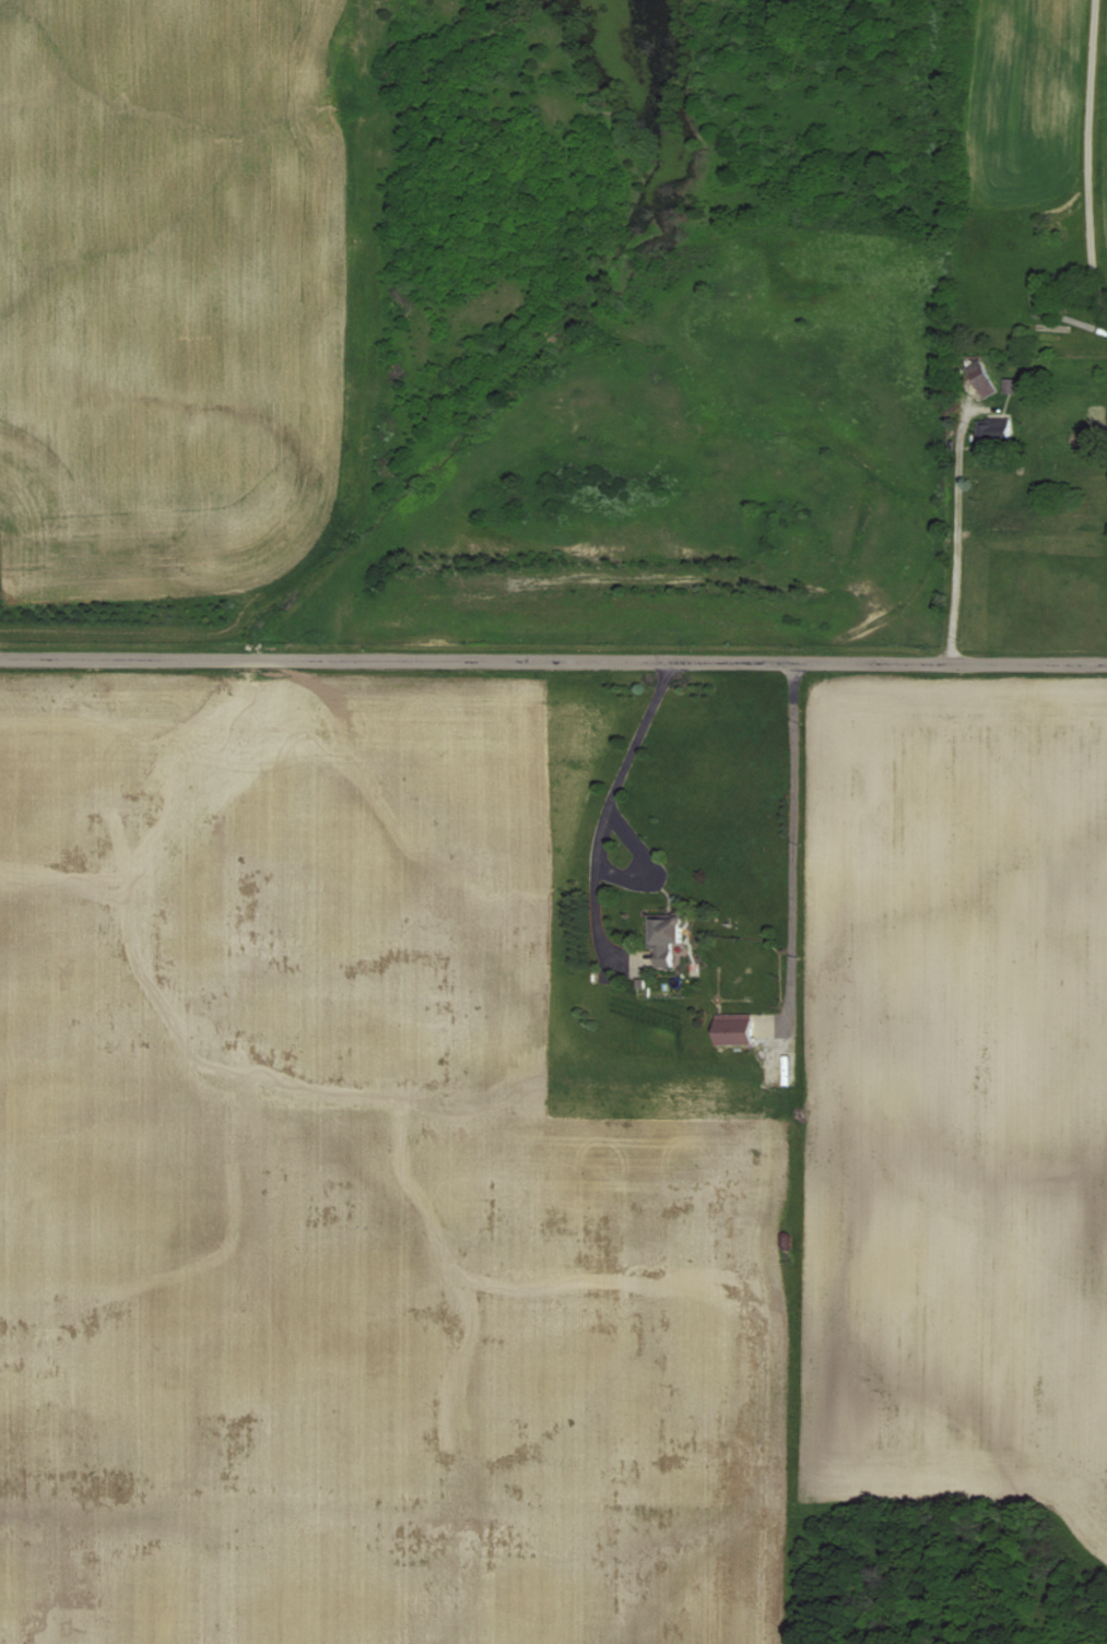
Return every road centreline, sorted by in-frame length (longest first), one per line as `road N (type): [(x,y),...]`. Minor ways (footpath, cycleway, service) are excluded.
road 1 (residential): [(1106,668),(0,659)]

